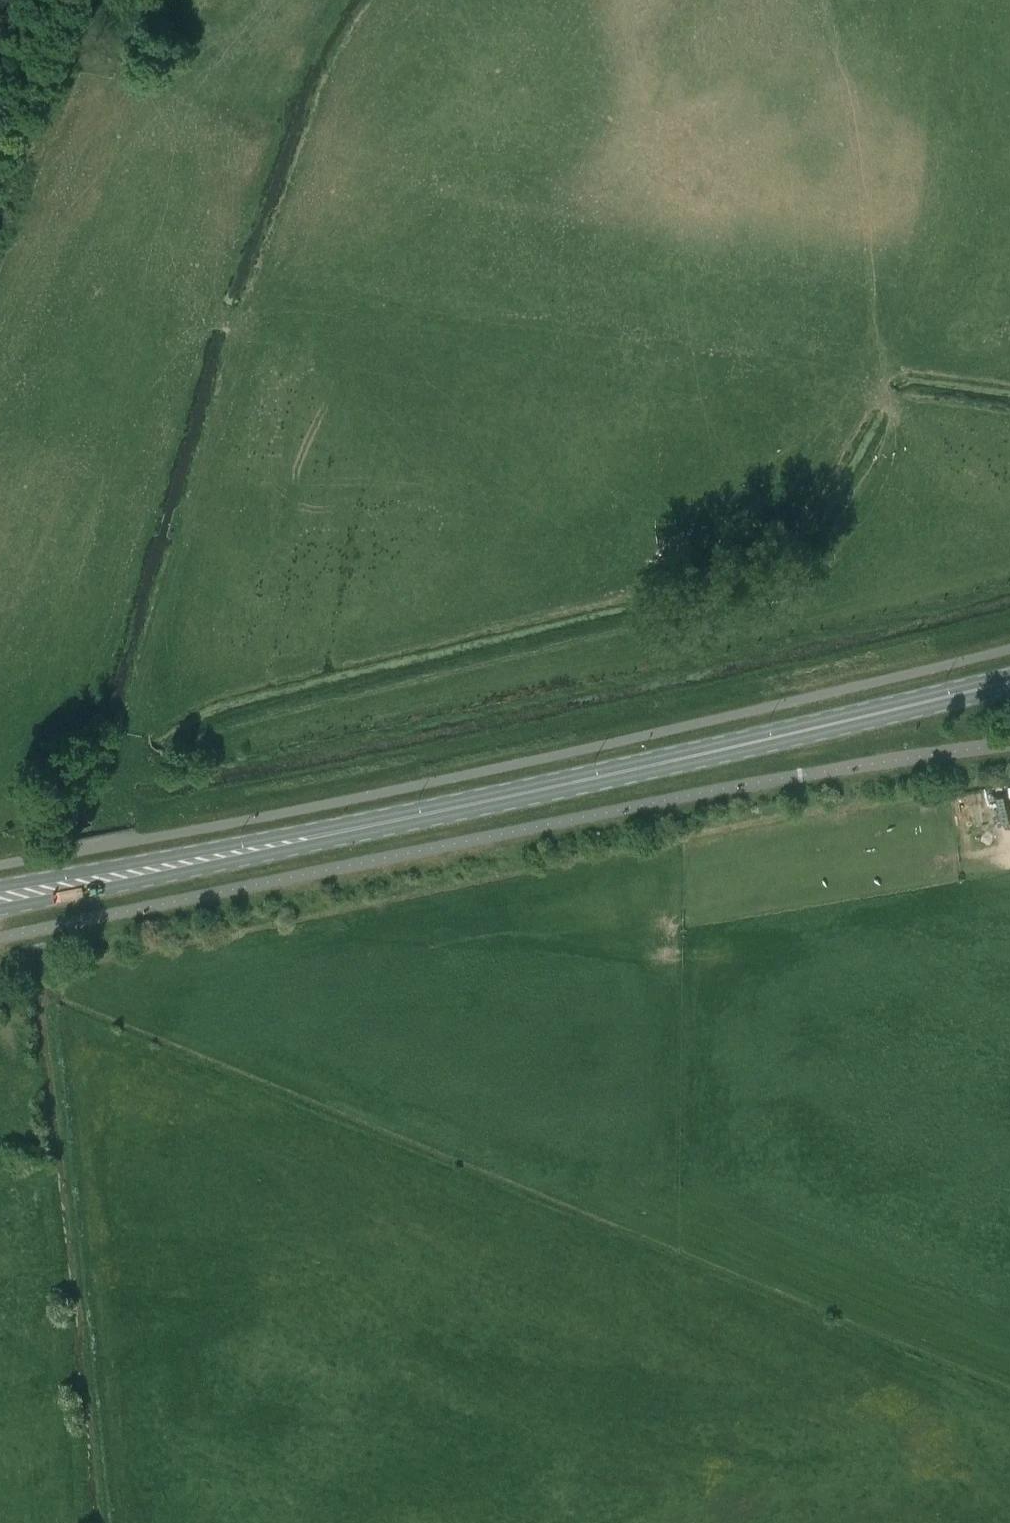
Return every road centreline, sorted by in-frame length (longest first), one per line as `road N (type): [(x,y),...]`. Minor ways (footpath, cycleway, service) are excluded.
road 1 (primary): [(1009,680),(217,856)]
road 2 (primary): [(0,909),(126,885),(217,856)]
road 3 (primary): [(217,856),(0,885)]
road 4 (track): [(0,119),(51,0)]

